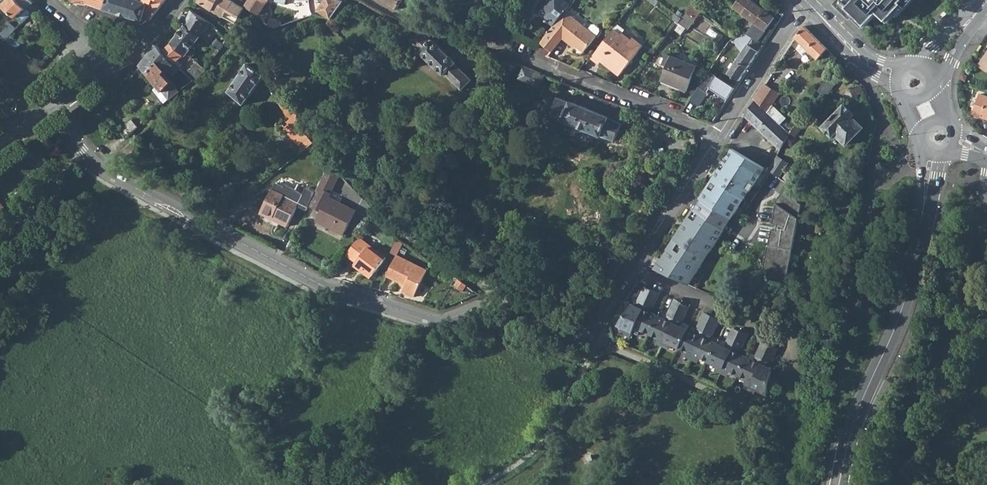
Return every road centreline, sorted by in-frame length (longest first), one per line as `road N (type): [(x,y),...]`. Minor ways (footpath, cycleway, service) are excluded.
road 1 (residential): [(59,102),(74,137),(102,166),(329,285),(440,318),(505,299)]
road 2 (tertiary): [(932,158),(904,302),(860,406),(840,484)]
road 3 (track): [(788,484),(775,420),(613,350)]
road 4 (residential): [(717,137),(497,45)]
road 5 (residential): [(631,268),(784,338)]
road 6 (residential): [(505,299),(585,333),(631,268)]
road 7 (residential): [(717,137),(805,0)]
road 8 (residential): [(631,268),(717,137)]
road 9 (residential): [(381,214),(505,299)]

